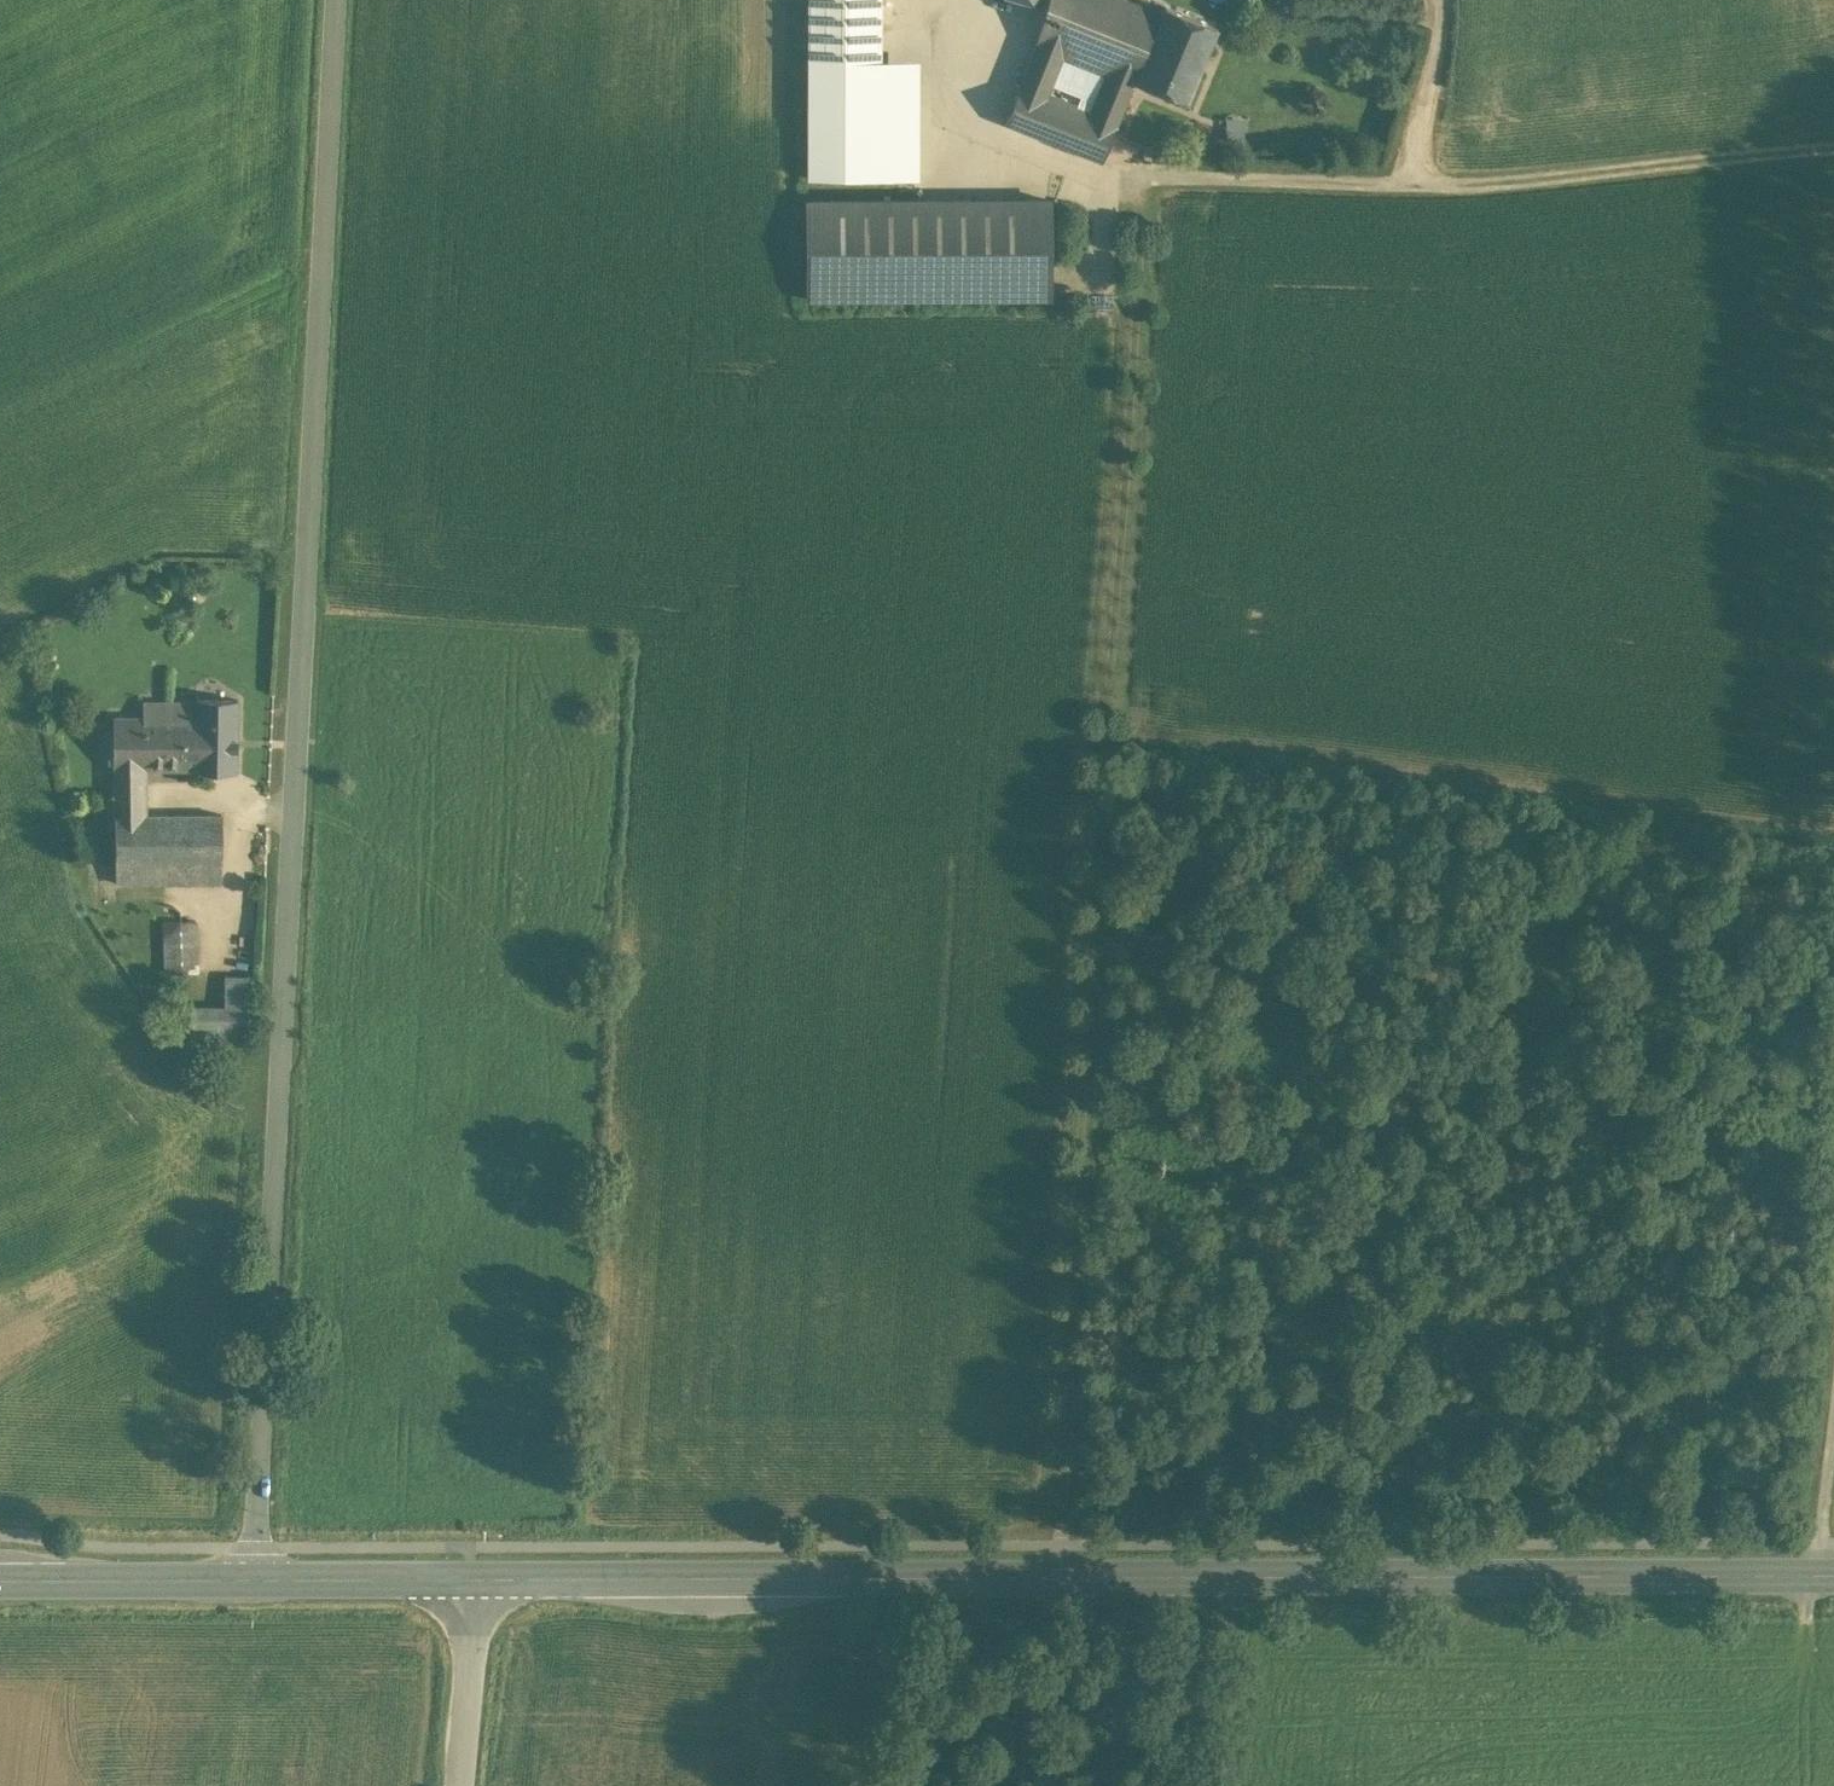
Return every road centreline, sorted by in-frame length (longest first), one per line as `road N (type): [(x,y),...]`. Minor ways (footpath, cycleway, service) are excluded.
road 1 (tertiary): [(336,0),(260,1579)]
road 2 (primary): [(475,1582),(1833,1574)]
road 3 (primary): [(0,1582),(260,1579)]
road 4 (primary): [(260,1579),(475,1582)]
road 5 (unclassified): [(475,1582),(455,1785)]

